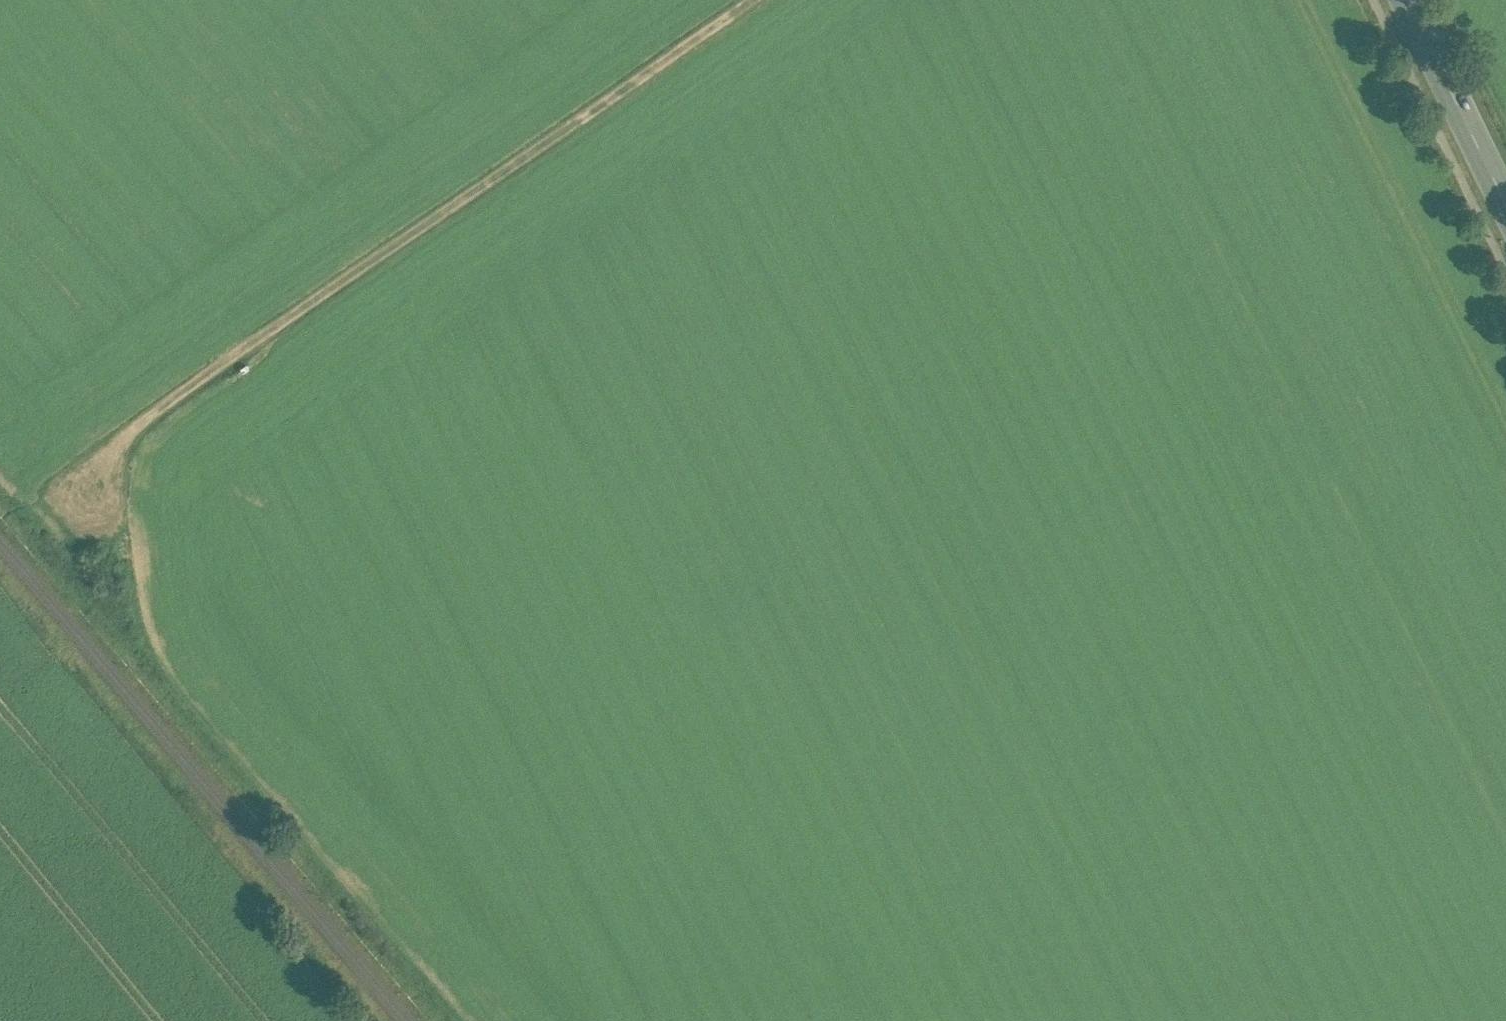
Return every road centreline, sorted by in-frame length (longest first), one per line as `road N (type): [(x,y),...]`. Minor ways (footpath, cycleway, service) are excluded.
road 1 (track): [(82,503),(127,433),(753,0)]
road 2 (primary): [(1408,0),(1505,201)]

